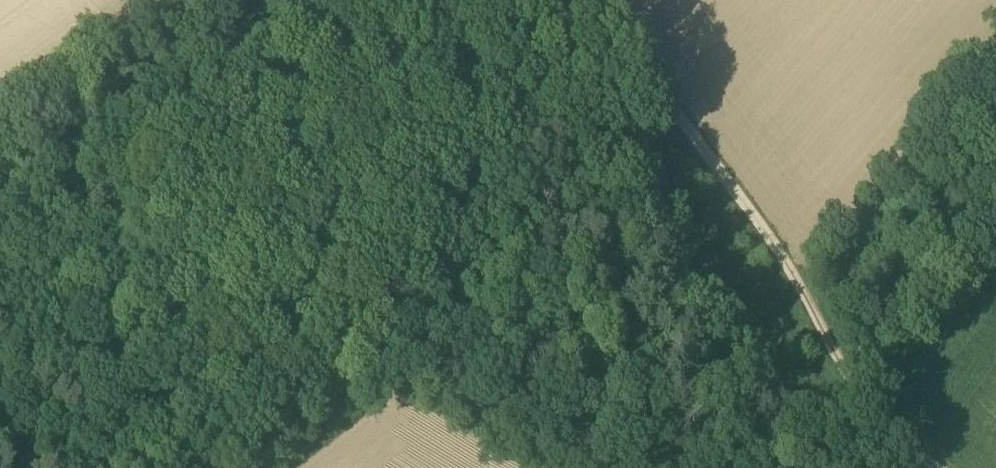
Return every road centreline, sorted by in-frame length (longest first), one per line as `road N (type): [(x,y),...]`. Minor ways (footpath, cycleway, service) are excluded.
road 1 (track): [(673,109),(318,370),(204,467)]
road 2 (track): [(260,421),(205,422),(164,451),(141,453),(125,425),(128,256),(112,239),(82,240),(0,278)]
road 3 (track): [(935,467),(859,391),(779,246),(673,109)]
road 4 (track): [(673,109),(593,0)]

